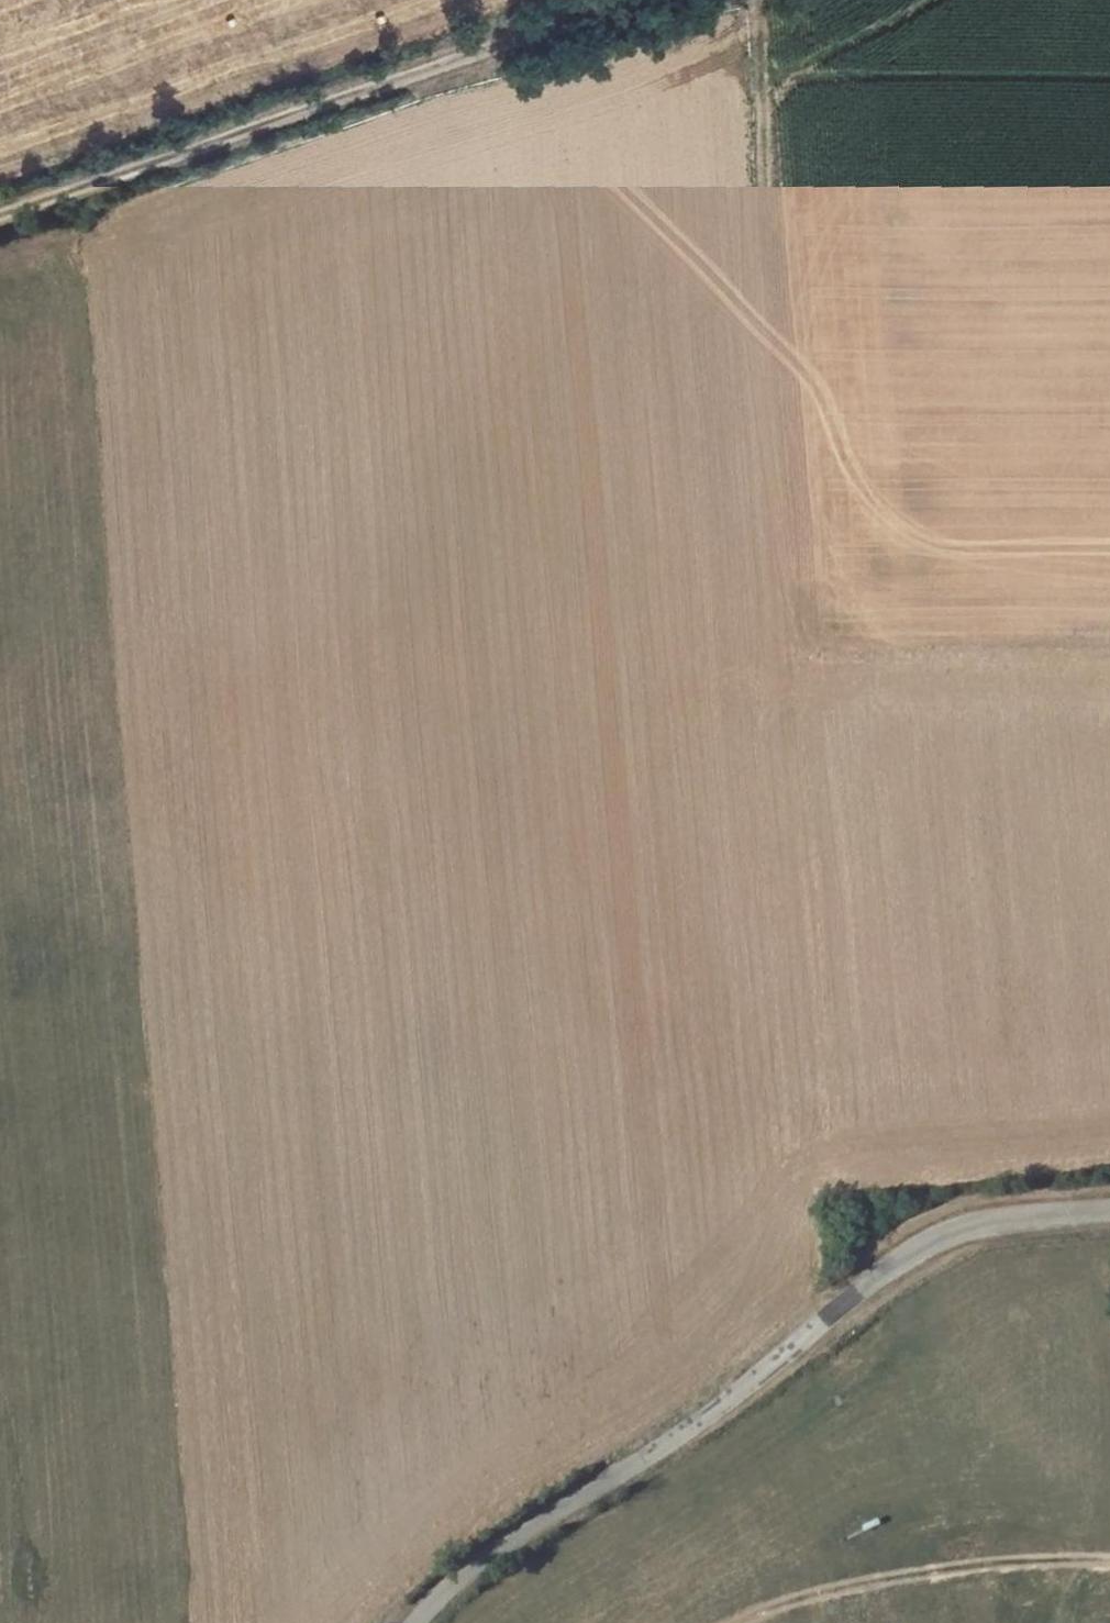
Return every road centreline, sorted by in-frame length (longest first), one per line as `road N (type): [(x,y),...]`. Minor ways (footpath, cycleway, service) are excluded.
road 1 (unclassified): [(415,1622),(452,1583),(700,1414),(928,1237),(1109,1208)]
road 2 (track): [(0,221),(637,0)]

